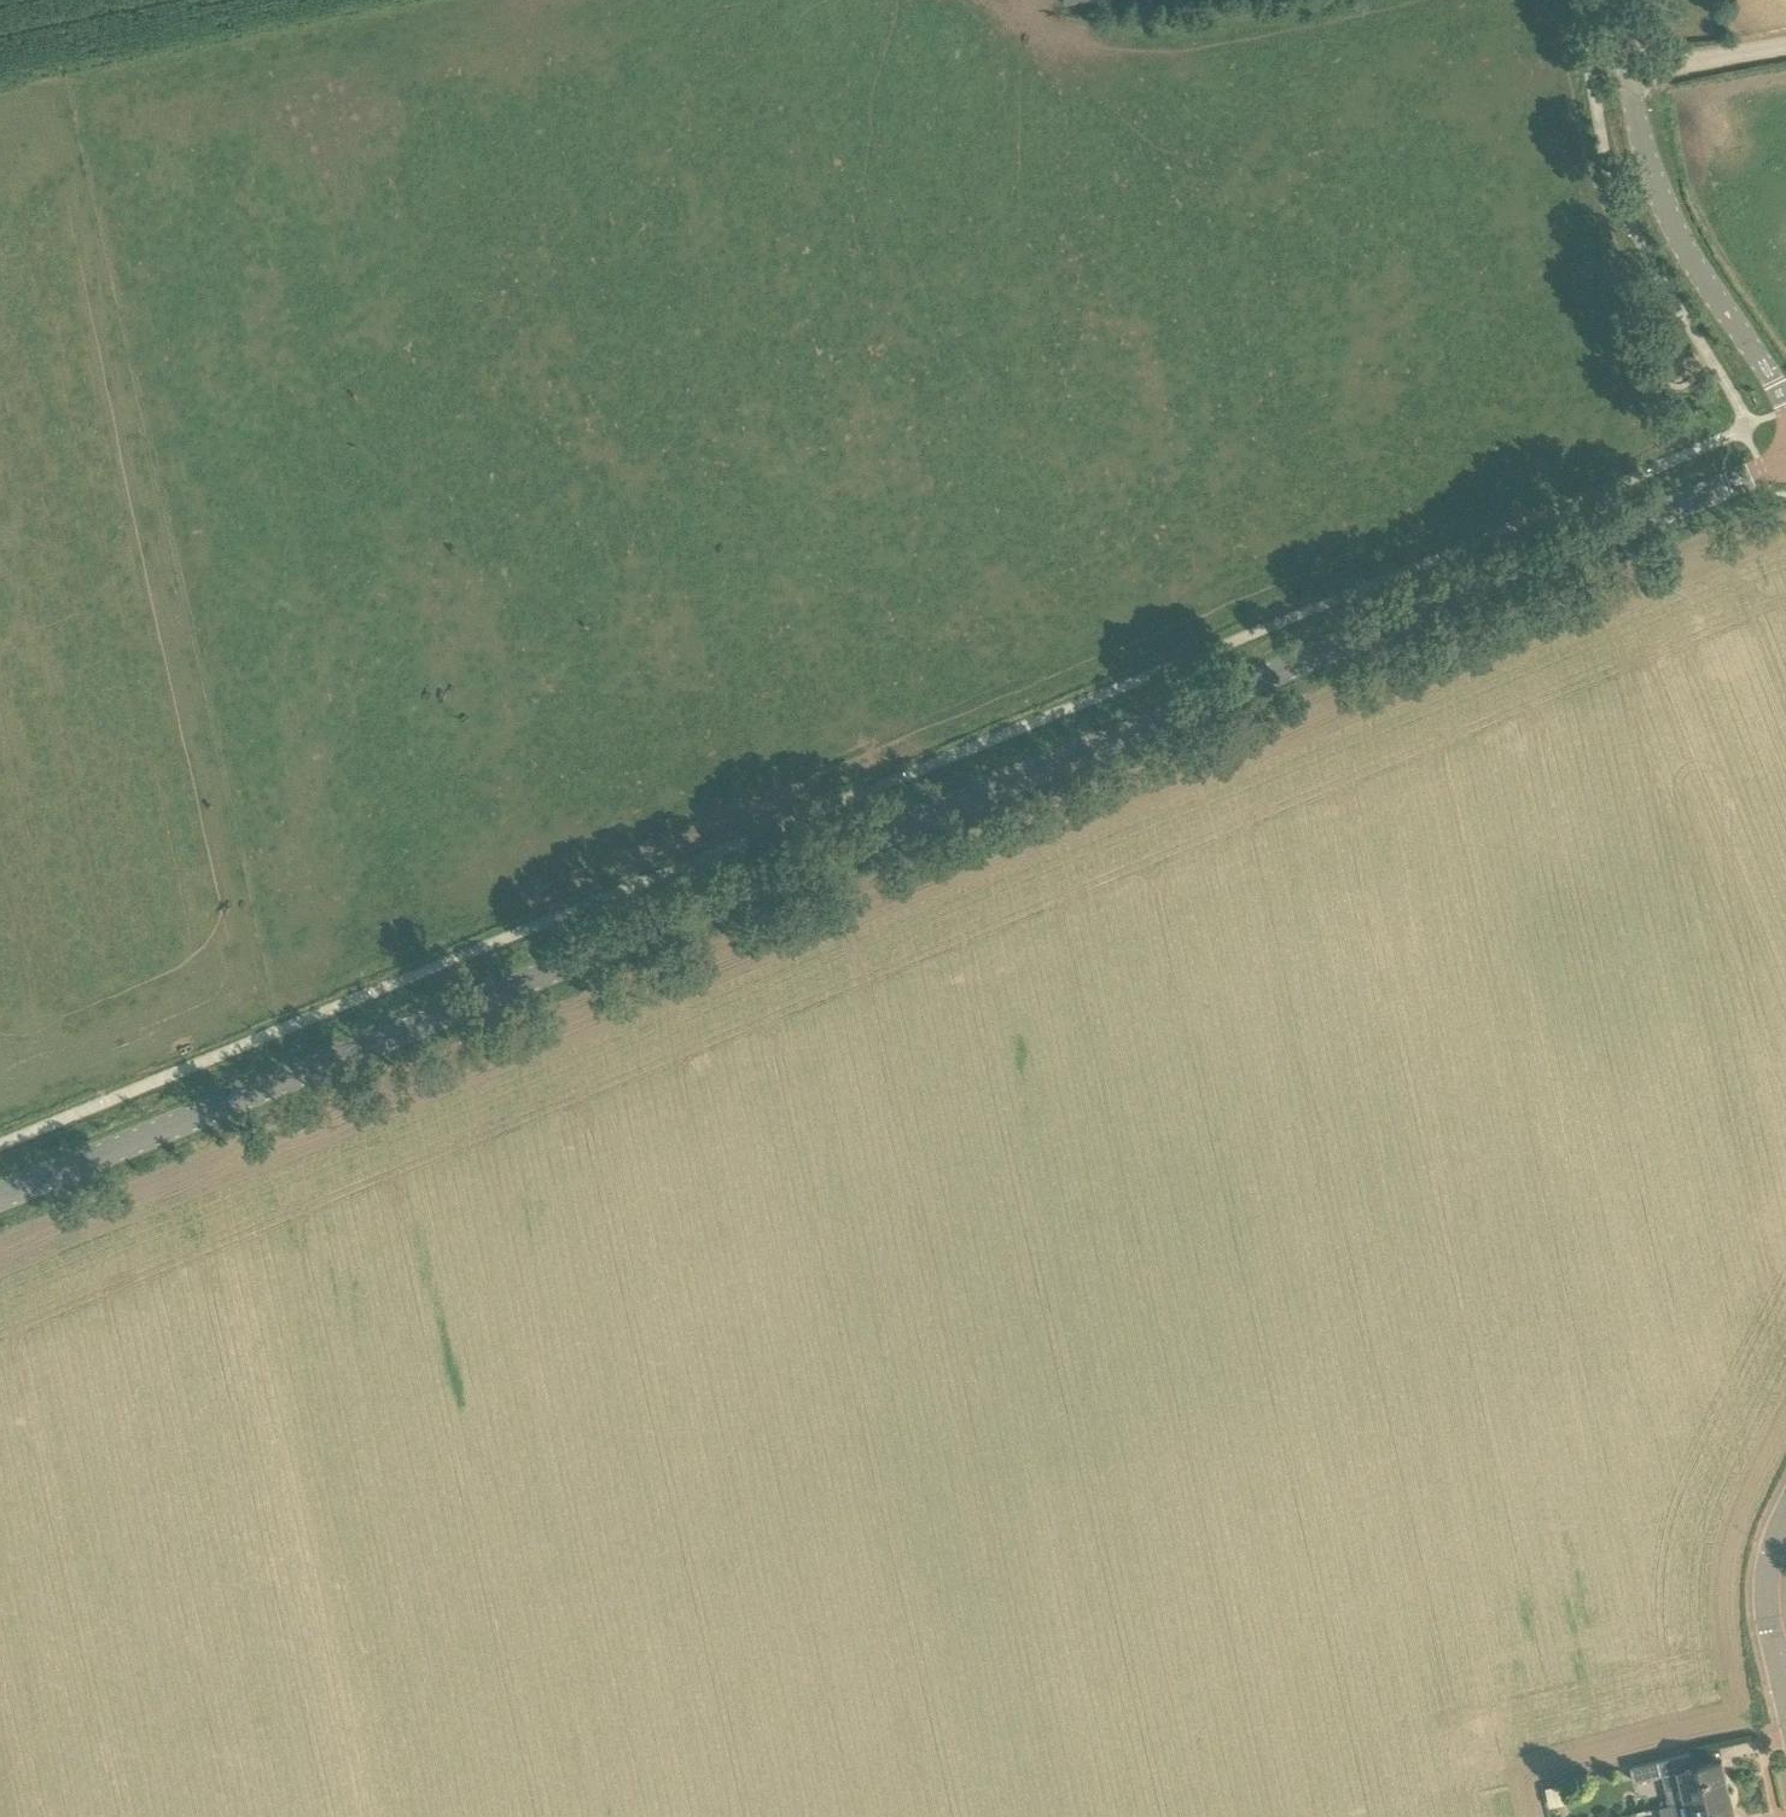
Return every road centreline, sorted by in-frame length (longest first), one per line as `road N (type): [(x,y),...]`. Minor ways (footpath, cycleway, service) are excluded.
road 1 (tertiary): [(0,1196),(1785,462)]
road 2 (tertiary): [(1785,402),(1686,252),(1657,193),(1616,0)]
road 3 (residential): [(1785,1679),(1768,1600),(1772,1548),(1785,1521)]

